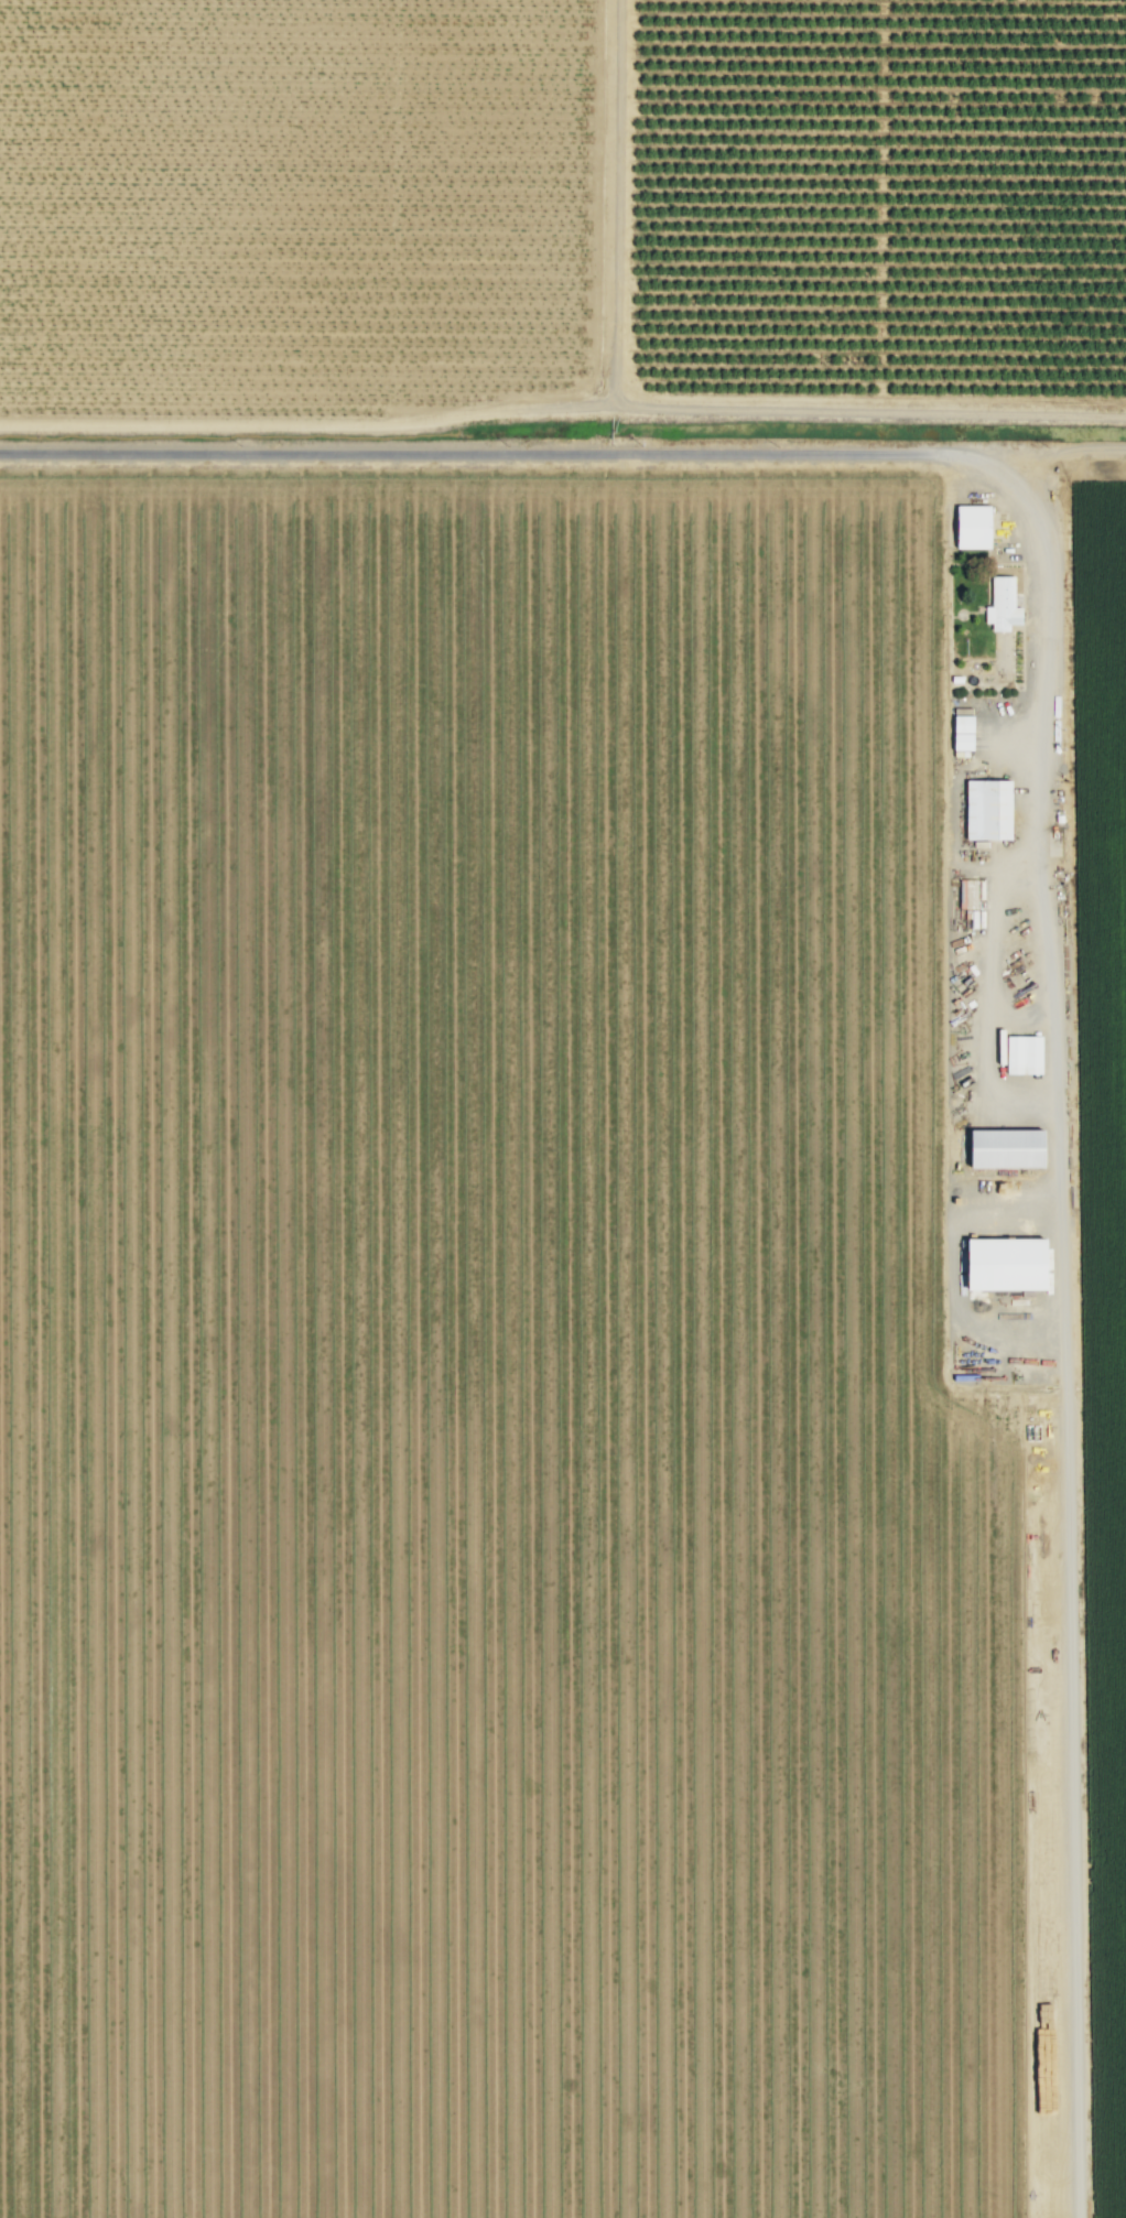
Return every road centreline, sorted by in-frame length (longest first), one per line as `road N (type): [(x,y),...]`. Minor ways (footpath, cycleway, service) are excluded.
road 1 (track): [(1125,417),(618,404),(401,425),(0,427)]

